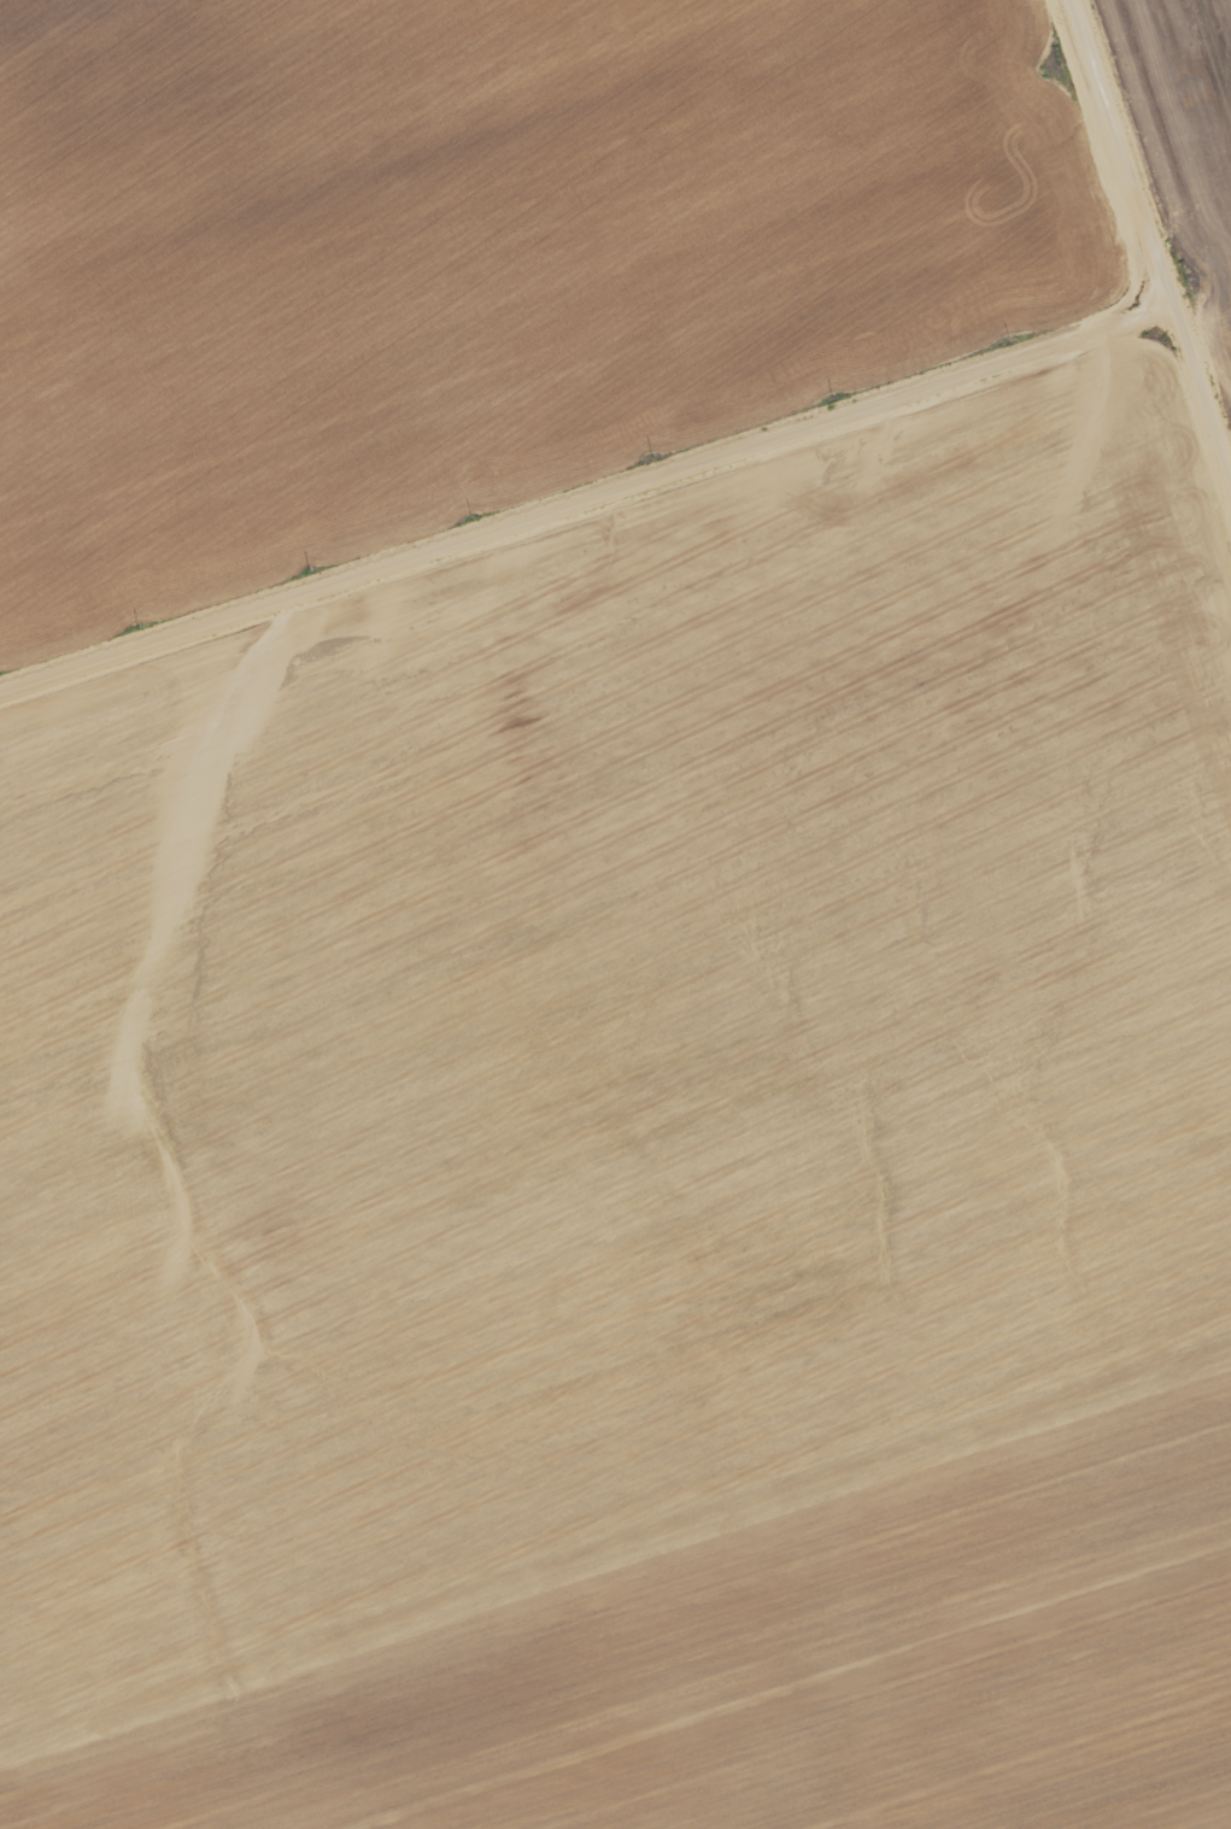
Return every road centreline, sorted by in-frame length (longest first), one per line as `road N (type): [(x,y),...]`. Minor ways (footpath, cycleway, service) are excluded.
road 1 (residential): [(0,687),(1173,305)]
road 2 (residential): [(1173,305),(1073,0)]
road 3 (residential): [(1230,485),(1173,305)]

